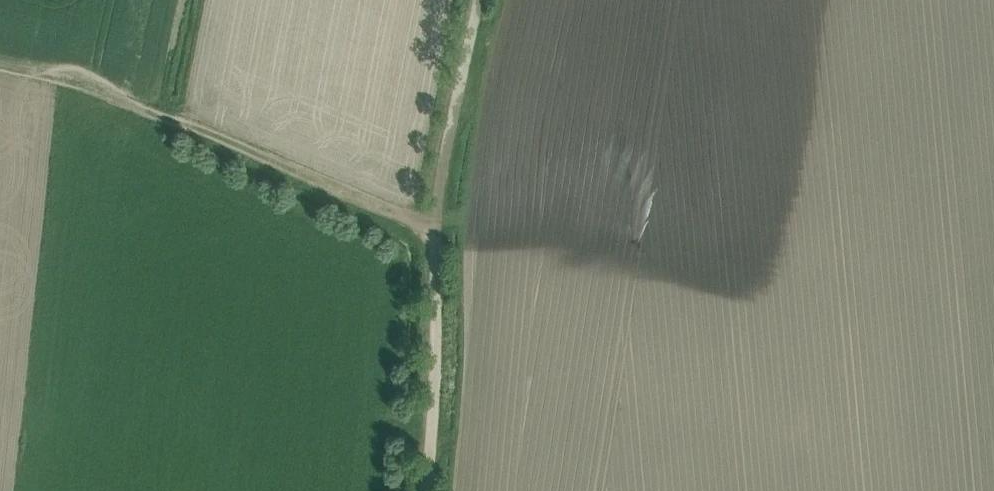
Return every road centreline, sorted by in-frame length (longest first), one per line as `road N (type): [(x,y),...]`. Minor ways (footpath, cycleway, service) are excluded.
road 1 (track): [(437,233),(203,130),(0,64)]

